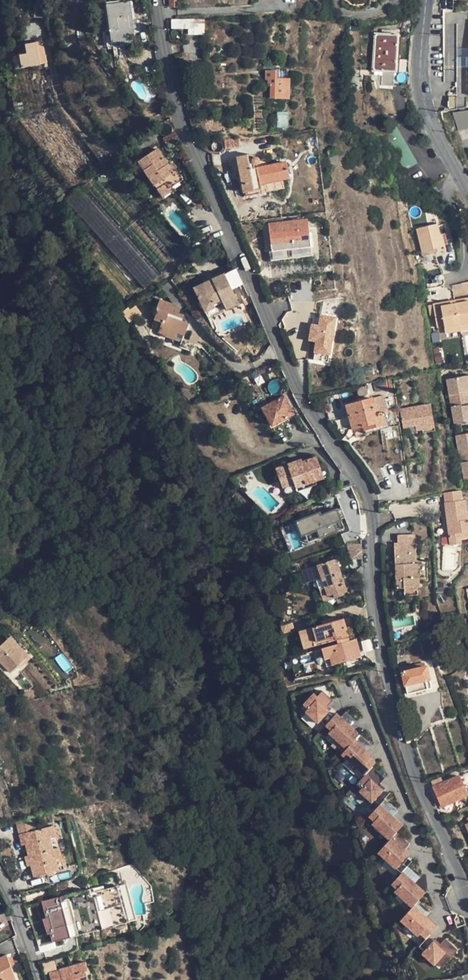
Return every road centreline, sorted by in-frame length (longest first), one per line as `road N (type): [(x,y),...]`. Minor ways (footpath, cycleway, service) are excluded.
road 1 (residential): [(467,904),(414,772),(389,686),(367,494),(292,380),(250,282),(180,114),(155,0)]
road 2 (secondary): [(425,0),(423,103),(467,193)]

